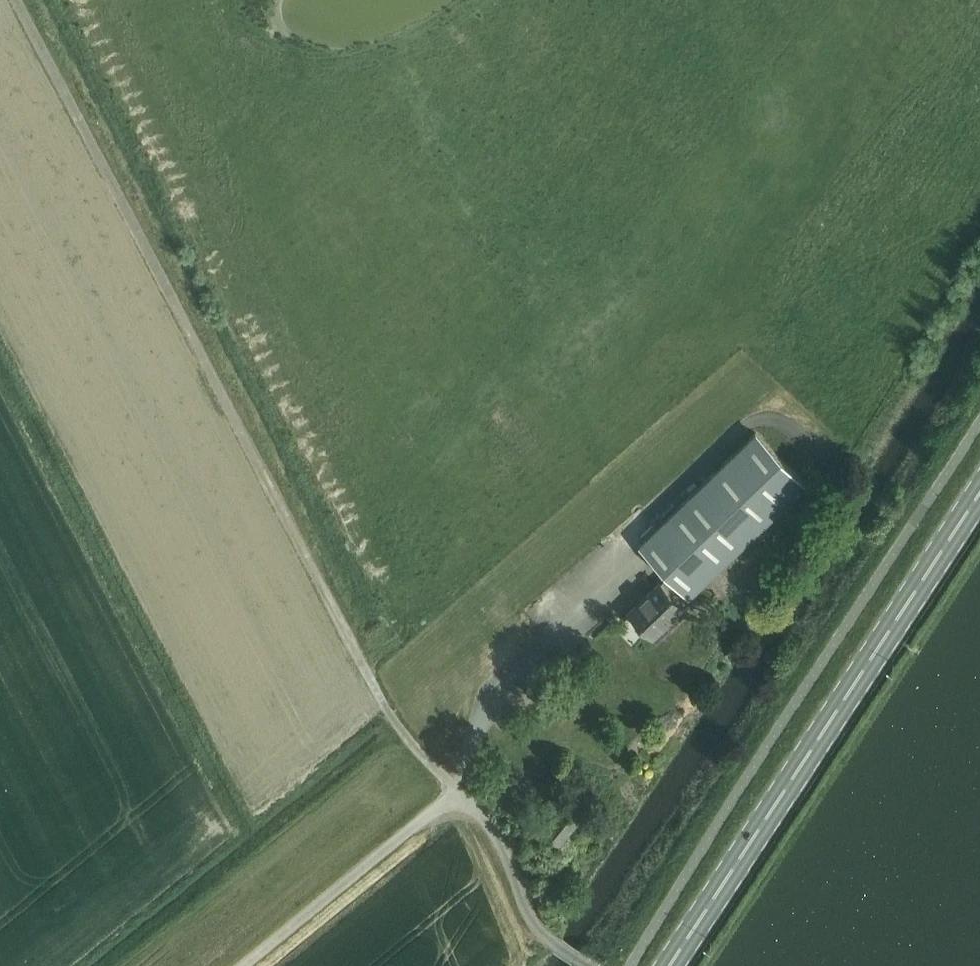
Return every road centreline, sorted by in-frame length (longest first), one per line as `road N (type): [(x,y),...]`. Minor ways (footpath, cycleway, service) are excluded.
road 1 (primary): [(672,965),(979,496)]
road 2 (unclassified): [(590,965),(531,915),(486,815),(465,803),(435,809),(245,965)]

